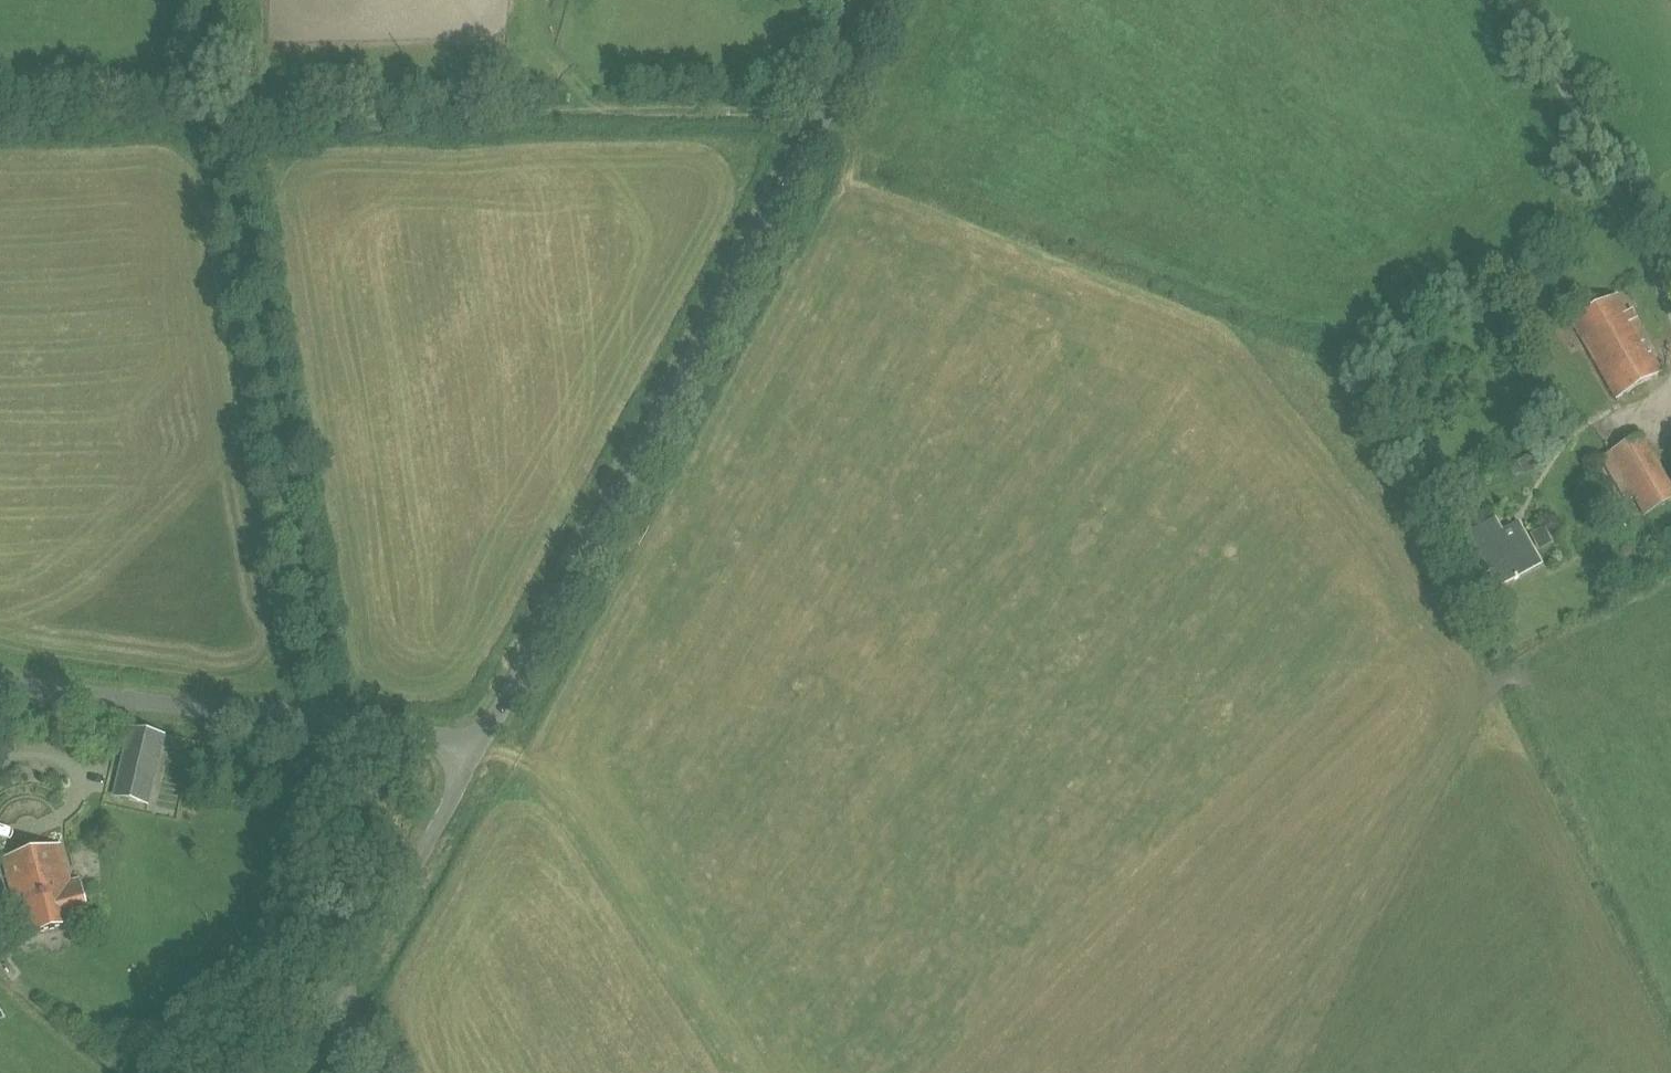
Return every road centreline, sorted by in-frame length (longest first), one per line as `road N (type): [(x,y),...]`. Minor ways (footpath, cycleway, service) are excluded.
road 1 (unclassified): [(484,738),(887,0)]
road 2 (unclassified): [(484,738),(0,685)]
road 3 (unclassified): [(284,1072),(412,872),(484,738)]
road 4 (track): [(826,111),(595,111)]

